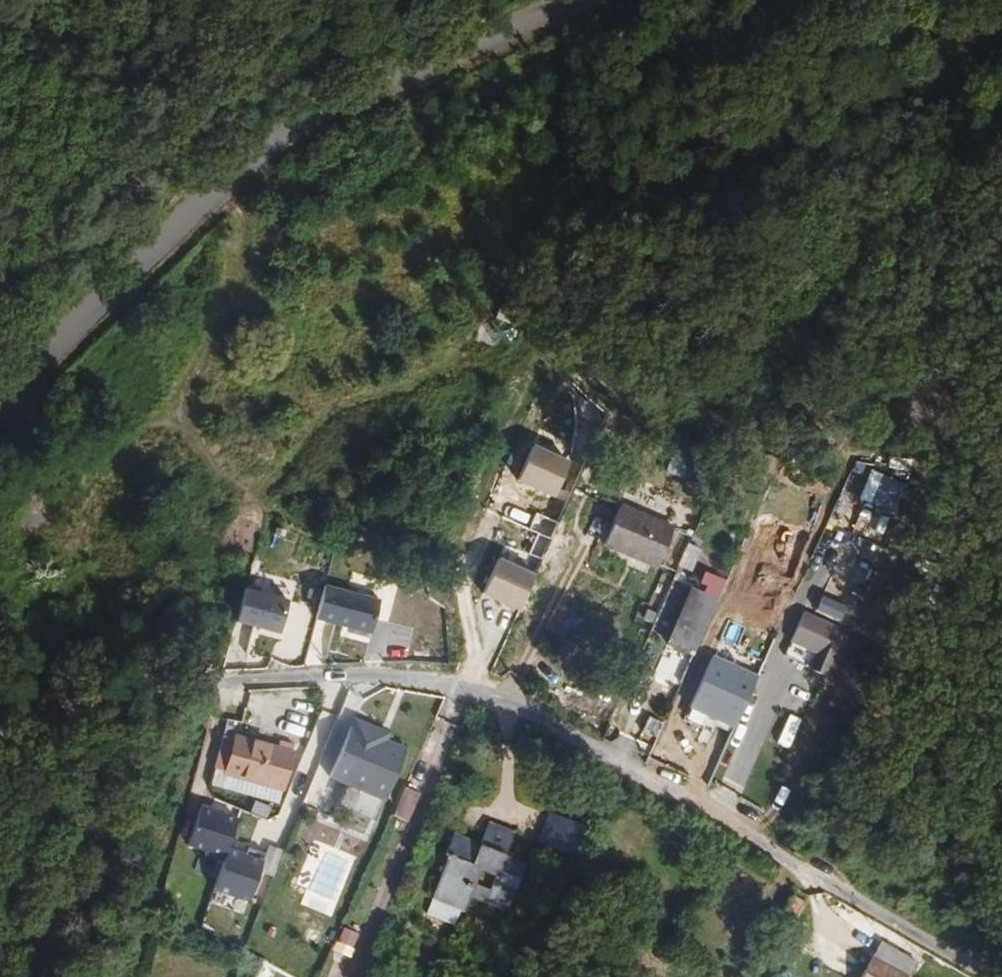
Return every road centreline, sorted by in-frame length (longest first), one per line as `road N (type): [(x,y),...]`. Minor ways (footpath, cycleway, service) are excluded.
road 1 (track): [(1001,54),(906,127),(648,229),(512,197)]
road 2 (unclassified): [(0,732),(162,690),(231,684),(331,680),(472,692)]
road 3 (unclassified): [(202,192),(246,149),(338,93),(579,0)]
road 4 (unclassified): [(170,417),(232,492),(261,497),(283,482),(326,421),(411,393),(483,350)]
road 5 (unclassified): [(559,373),(462,587),(472,692)]
road 6 (unclassified): [(715,818),(779,673),(767,668),(839,520)]
road 7 (unclassified): [(715,818),(812,879),(1001,975)]
road 8 (unclassified): [(472,692),(454,702),(452,725),(351,976)]
road 9 (unclassified): [(0,390),(202,192)]
road 10 (unclassified): [(472,692),(715,818)]
road 11 (unclassified): [(202,192),(232,208),(248,253),(214,340),(170,417)]
road 12 (unclassified): [(170,417),(151,425),(115,468),(83,559)]

